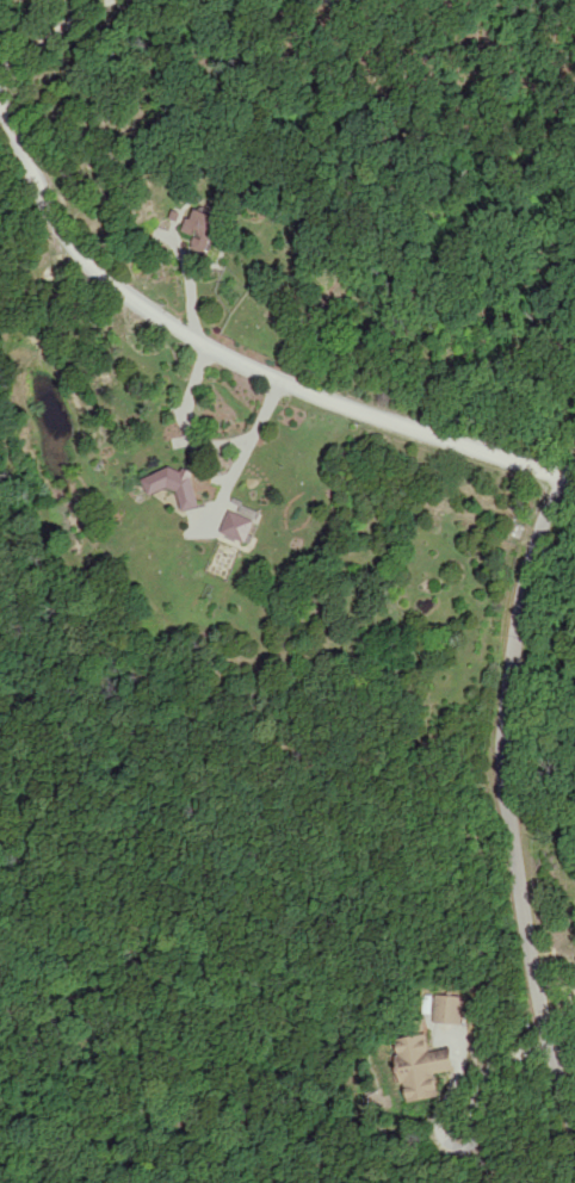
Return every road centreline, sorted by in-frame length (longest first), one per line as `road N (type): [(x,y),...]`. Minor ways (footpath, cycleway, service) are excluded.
road 1 (residential): [(574,1182),(480,840),(480,589),(531,453),(574,431)]
road 2 (residential): [(531,453),(505,428),(280,364),(178,299),(69,184),(0,81)]

